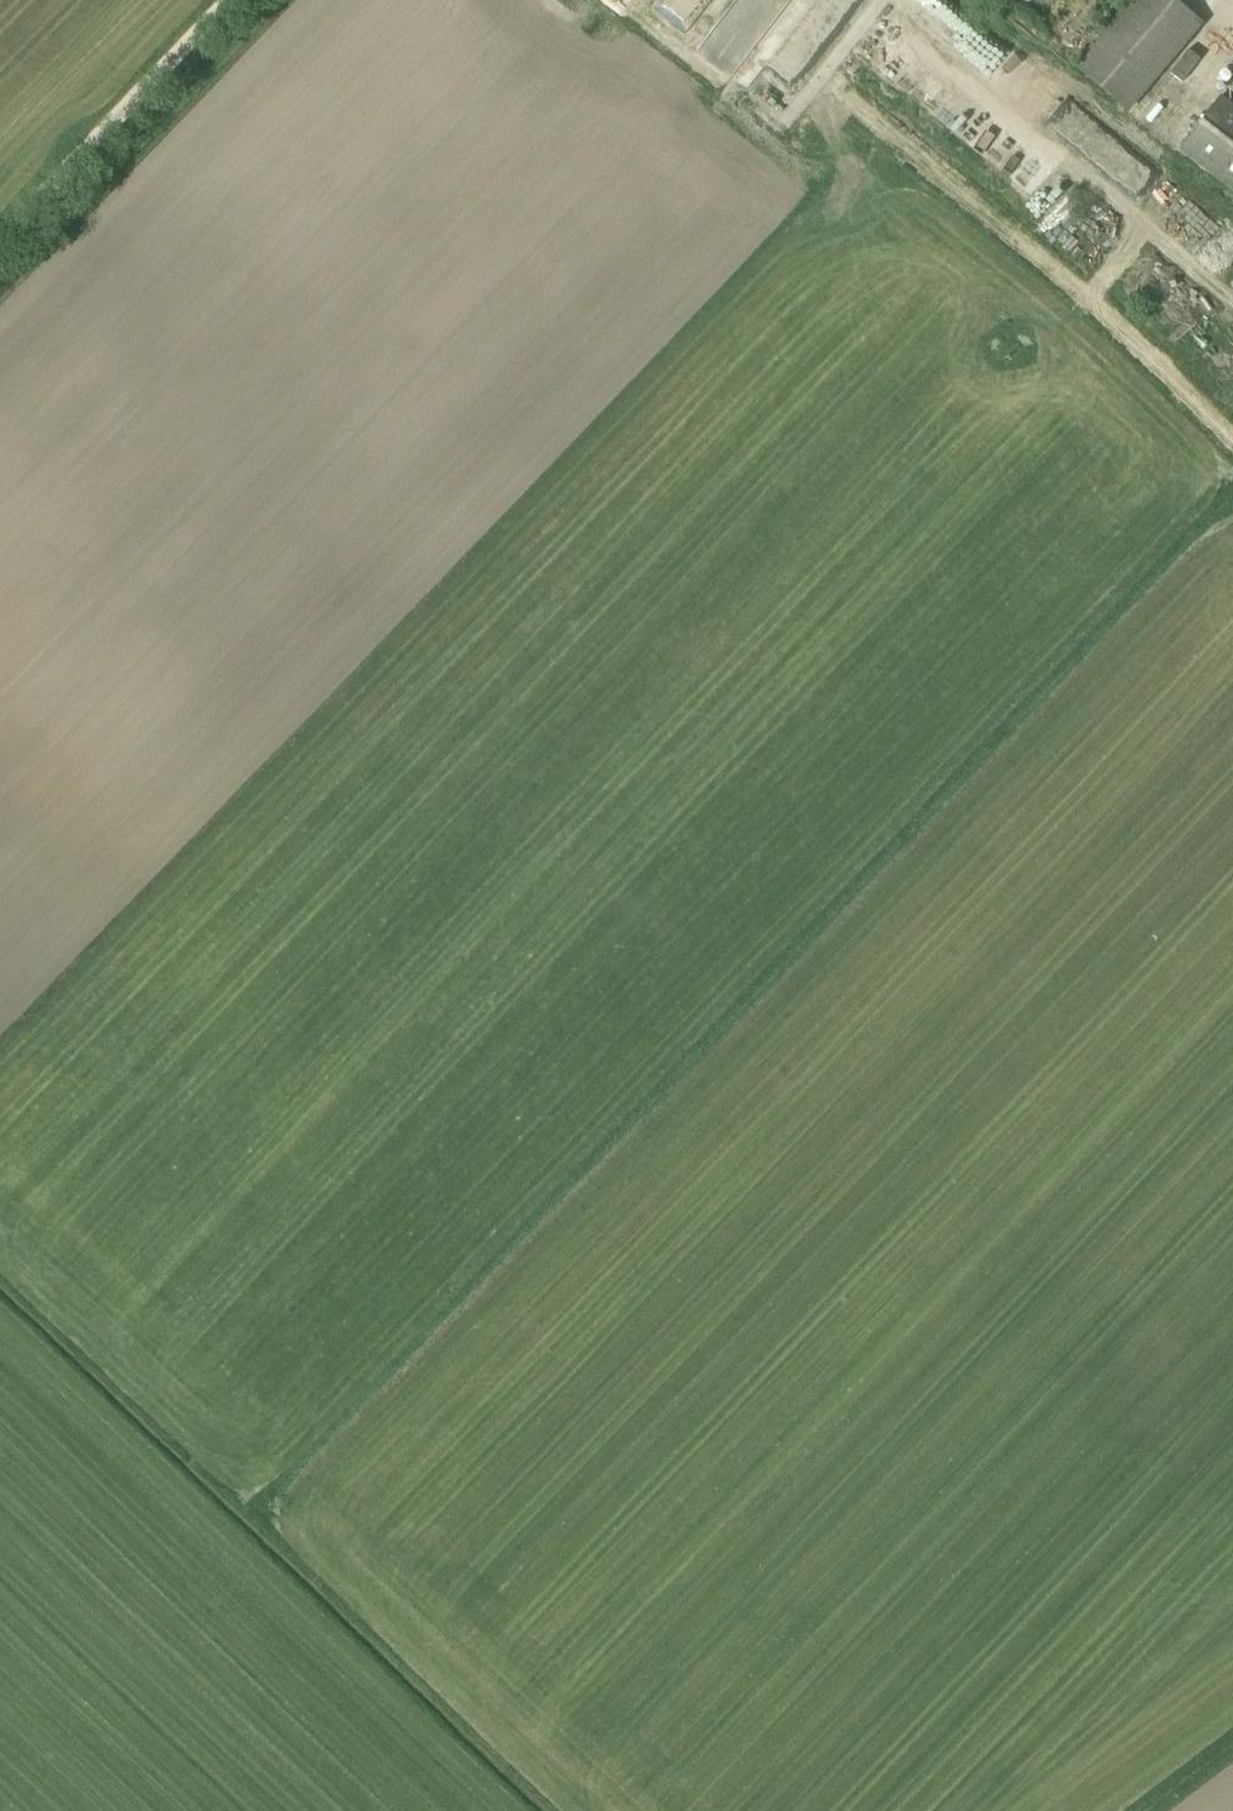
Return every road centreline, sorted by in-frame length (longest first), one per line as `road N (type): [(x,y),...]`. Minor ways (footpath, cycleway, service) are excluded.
road 1 (unclassified): [(0,254),(245,0)]

